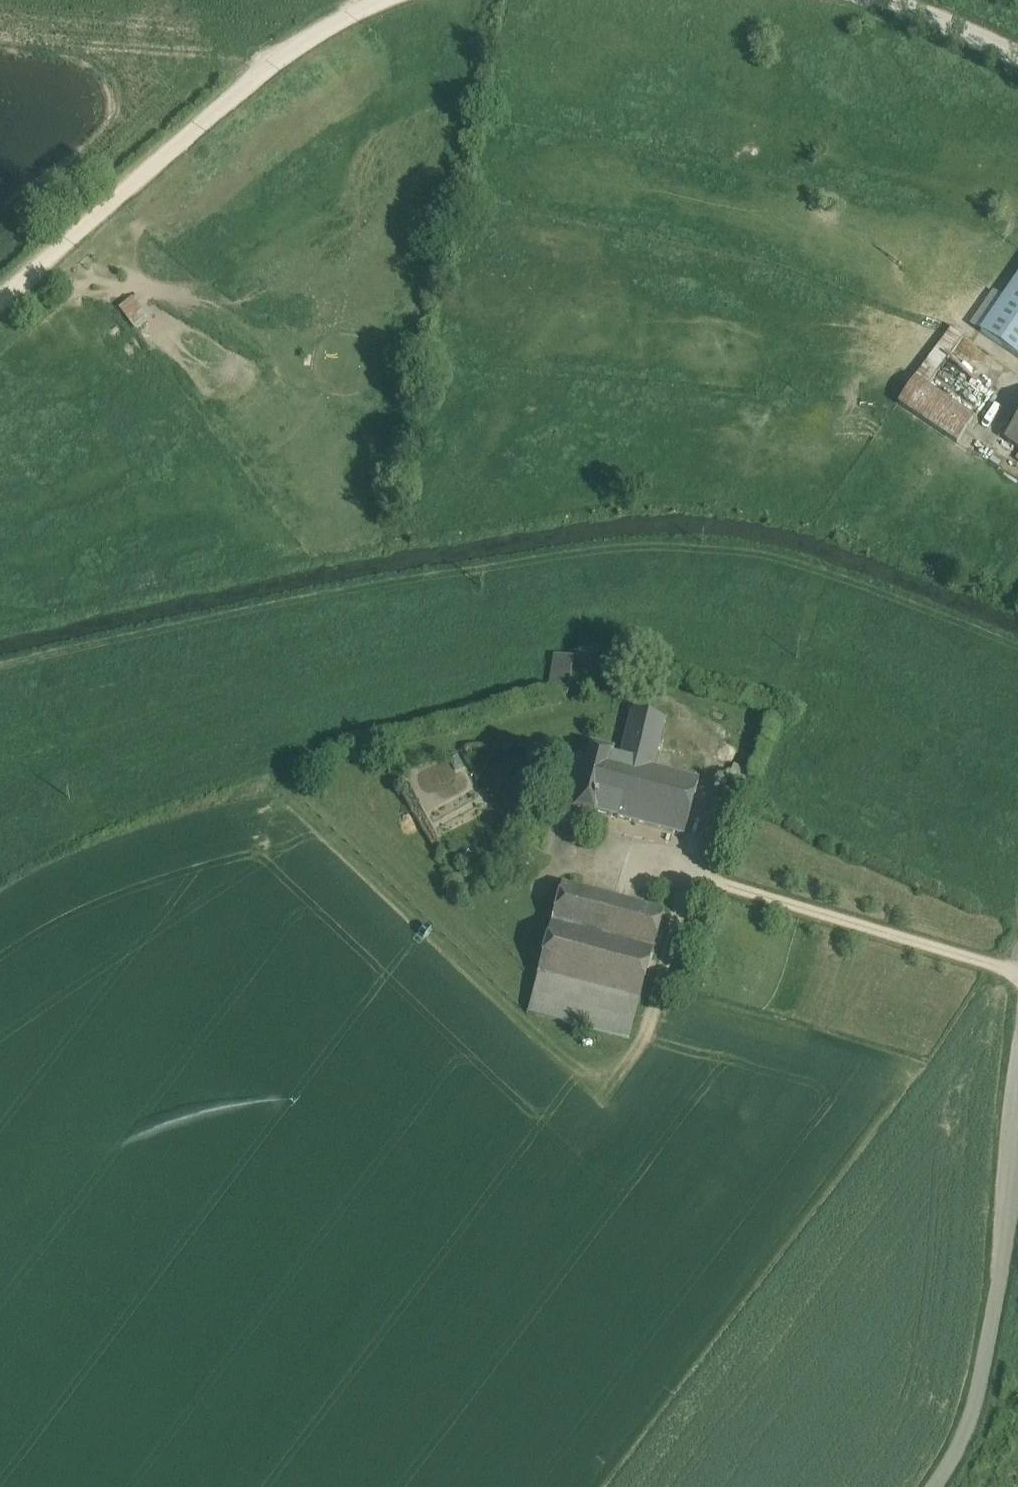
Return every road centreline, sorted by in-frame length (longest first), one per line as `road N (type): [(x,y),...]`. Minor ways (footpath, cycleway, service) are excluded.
road 1 (track): [(383,0),(262,78),(0,296)]
road 2 (track): [(1017,49),(887,0)]

